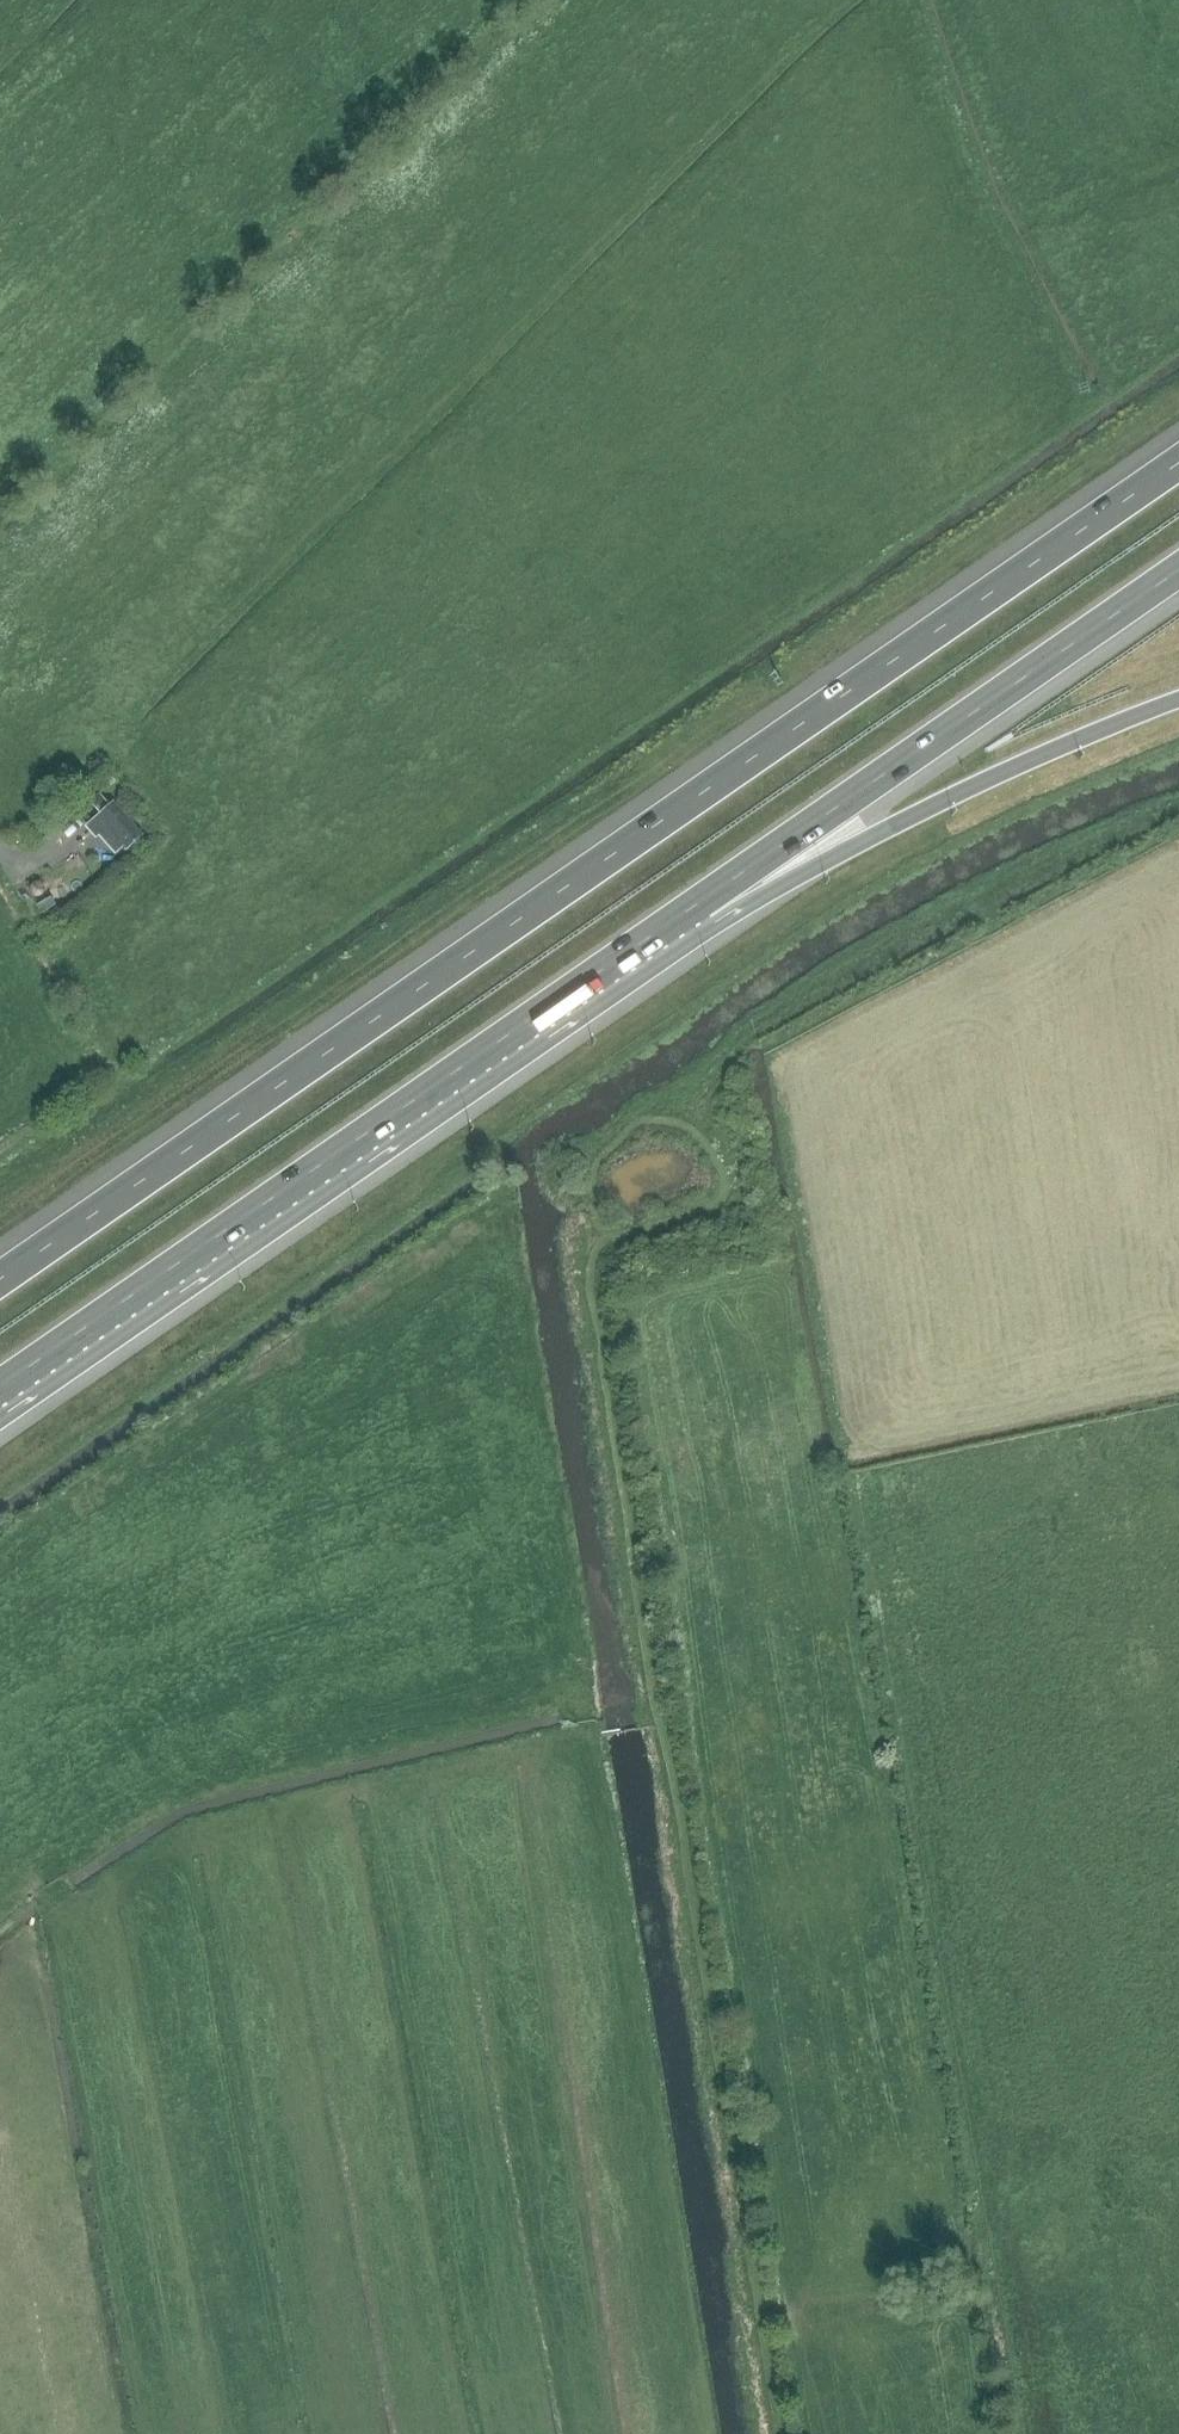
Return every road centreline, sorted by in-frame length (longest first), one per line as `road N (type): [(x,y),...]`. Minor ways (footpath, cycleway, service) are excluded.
road 1 (motorway): [(1178,462),(0,1277)]
road 2 (motorway): [(0,1388),(683,915)]
road 3 (motorway): [(683,915),(1178,571)]
road 4 (motorway): [(683,915),(728,917),(961,793),(1178,703)]

